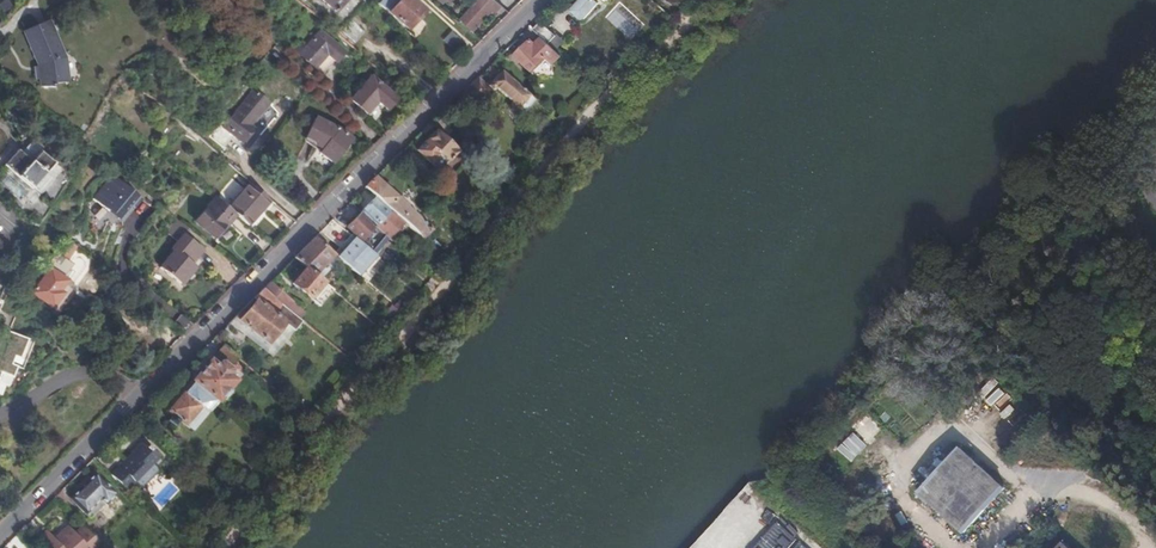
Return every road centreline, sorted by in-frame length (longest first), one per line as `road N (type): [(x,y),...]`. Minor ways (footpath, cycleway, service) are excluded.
road 1 (residential): [(0,536),(540,0)]

